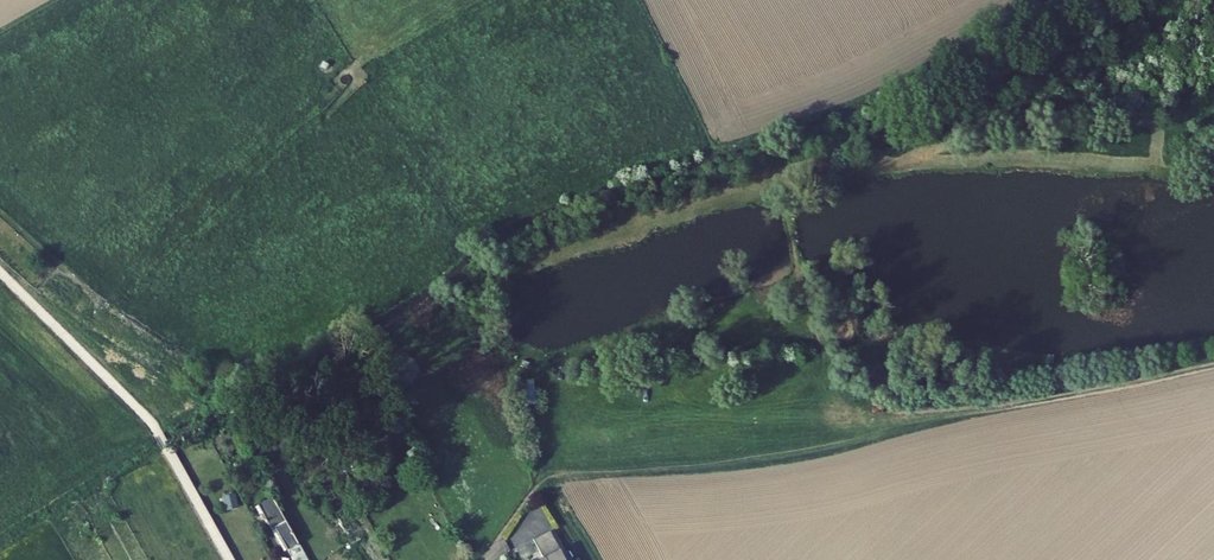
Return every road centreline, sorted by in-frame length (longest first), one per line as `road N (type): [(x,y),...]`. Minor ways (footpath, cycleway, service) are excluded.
road 1 (track): [(995,410),(1213,364)]

